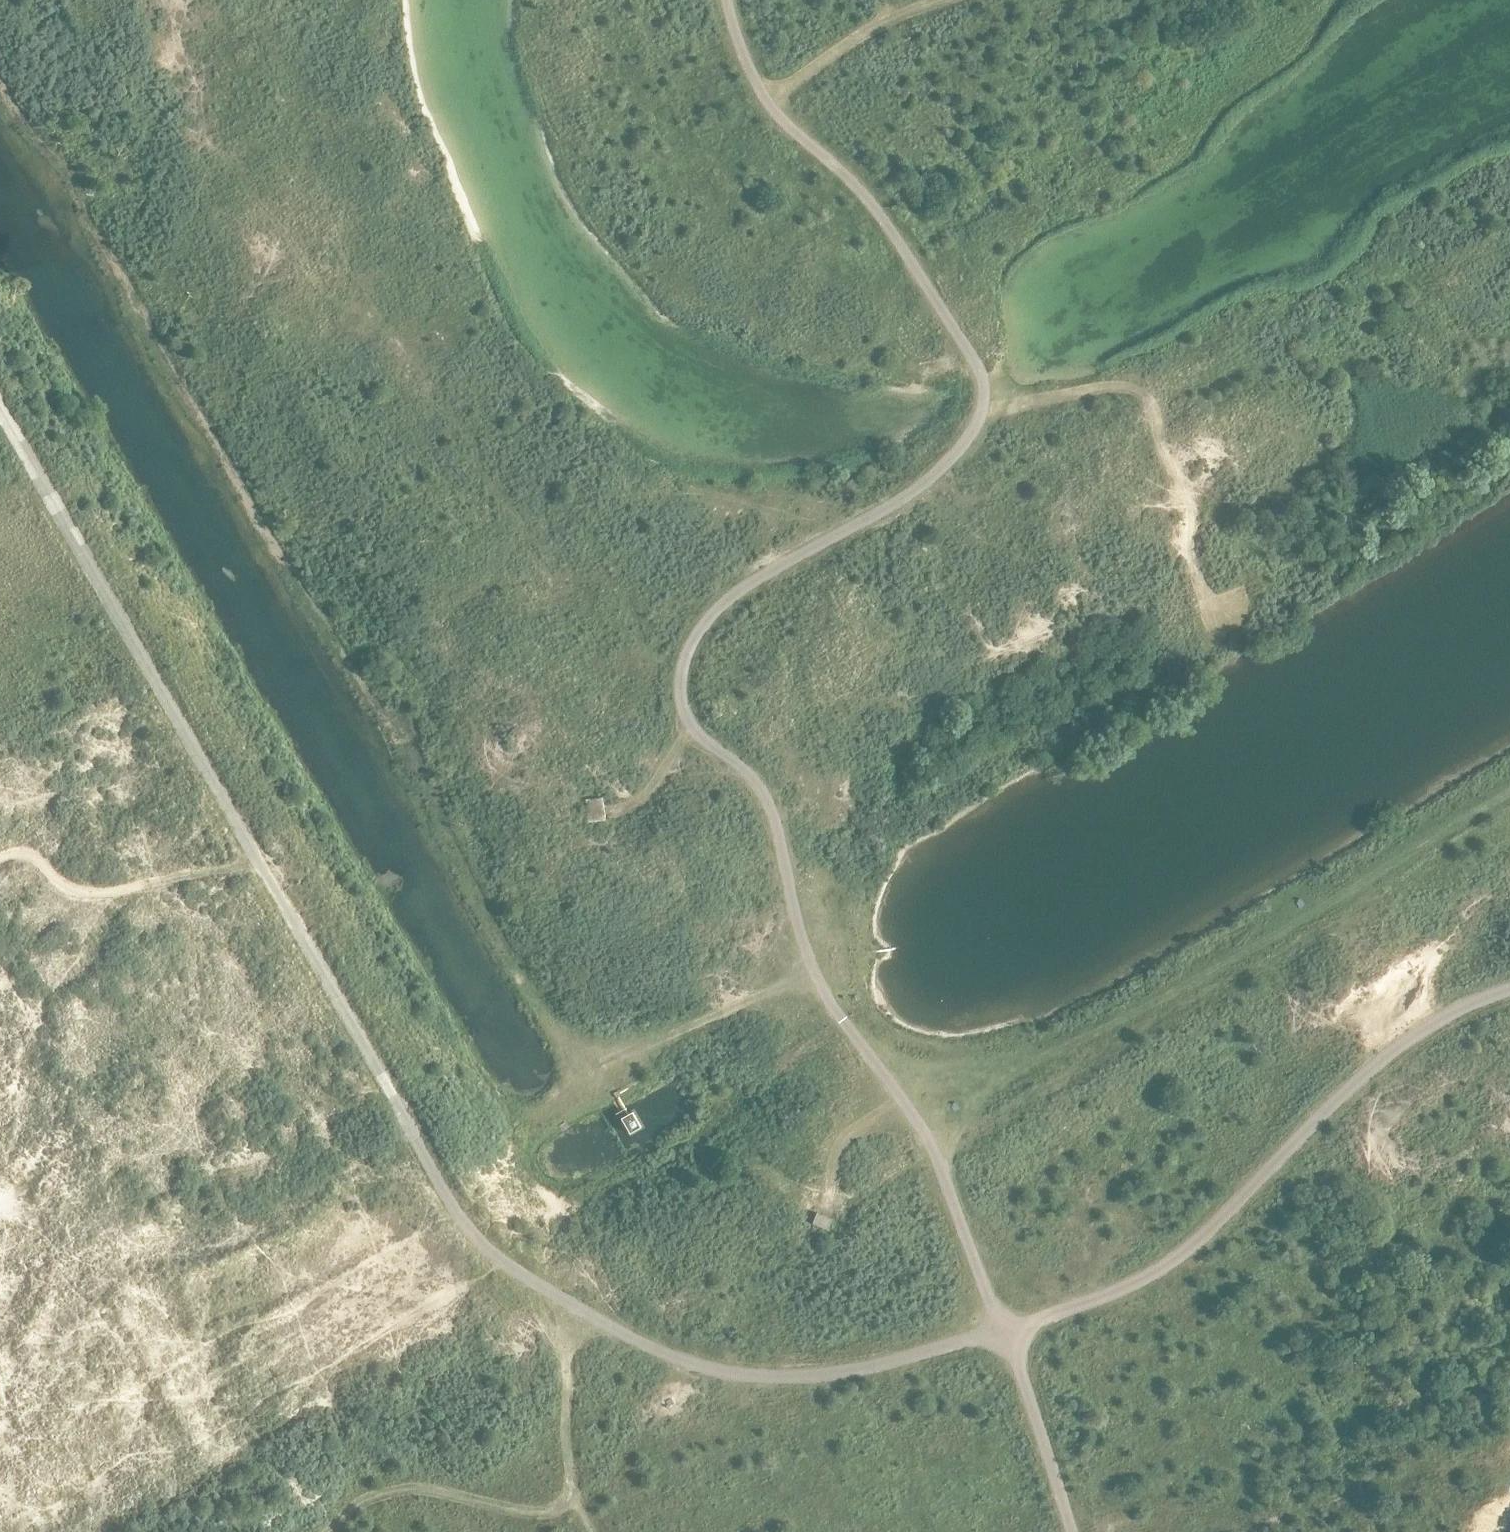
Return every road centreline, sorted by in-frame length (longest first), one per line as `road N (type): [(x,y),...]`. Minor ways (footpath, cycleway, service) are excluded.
road 1 (track): [(1509,989),(1455,1010),(1393,1050),(1163,1267),(1003,1332),(832,1374),(735,1373),(628,1337),(522,1274)]
road 2 (track): [(457,1212),(0,408)]
road 3 (track): [(1071,1531),(1018,1363),(937,1158),(888,1079)]

